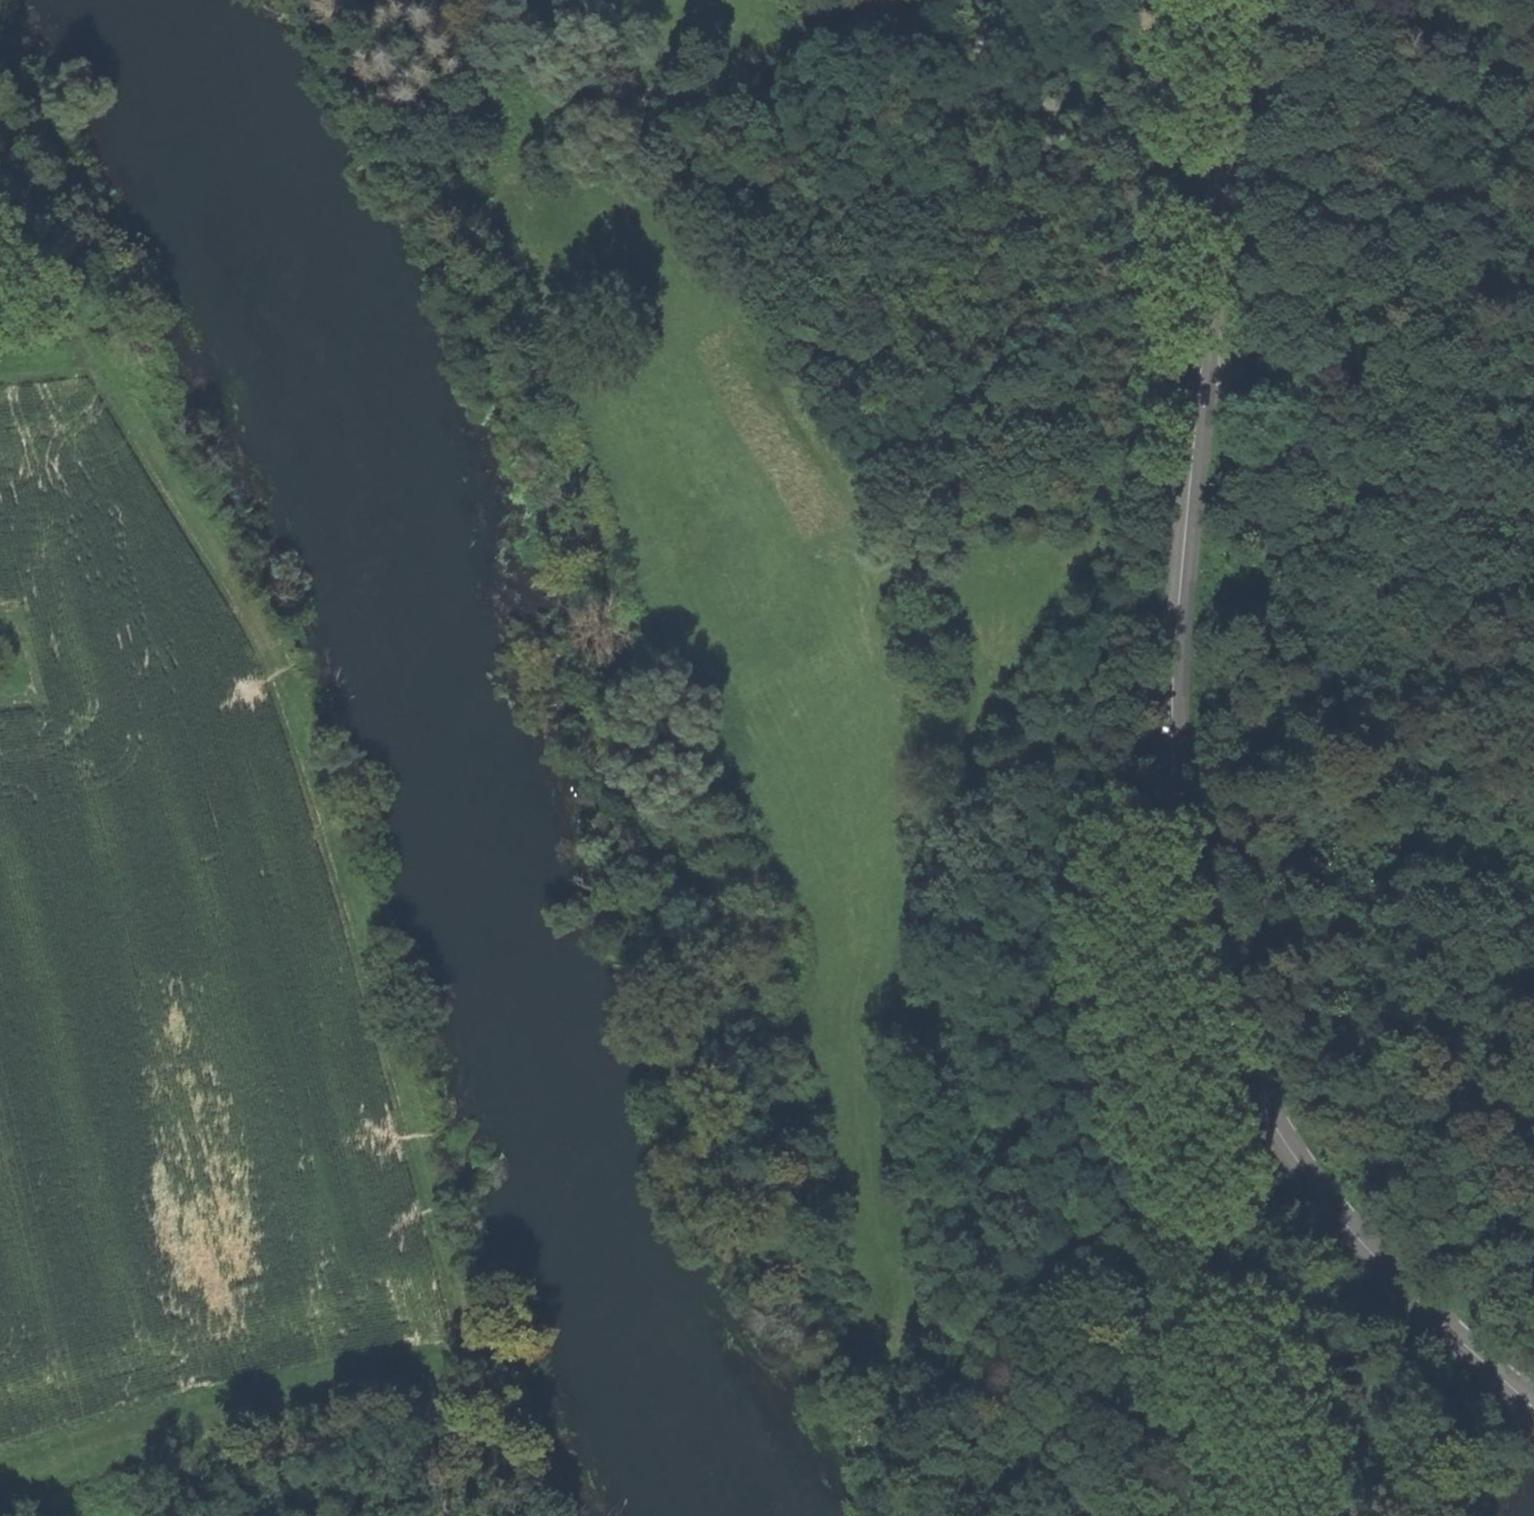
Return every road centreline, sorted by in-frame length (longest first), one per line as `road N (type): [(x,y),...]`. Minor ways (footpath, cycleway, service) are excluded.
road 1 (secondary): [(1253,0),(1204,351),(1167,731),(1173,865),(1216,1013),(1293,1161),(1399,1280),(1533,1408)]
road 2 (track): [(1533,36),(1333,0)]

